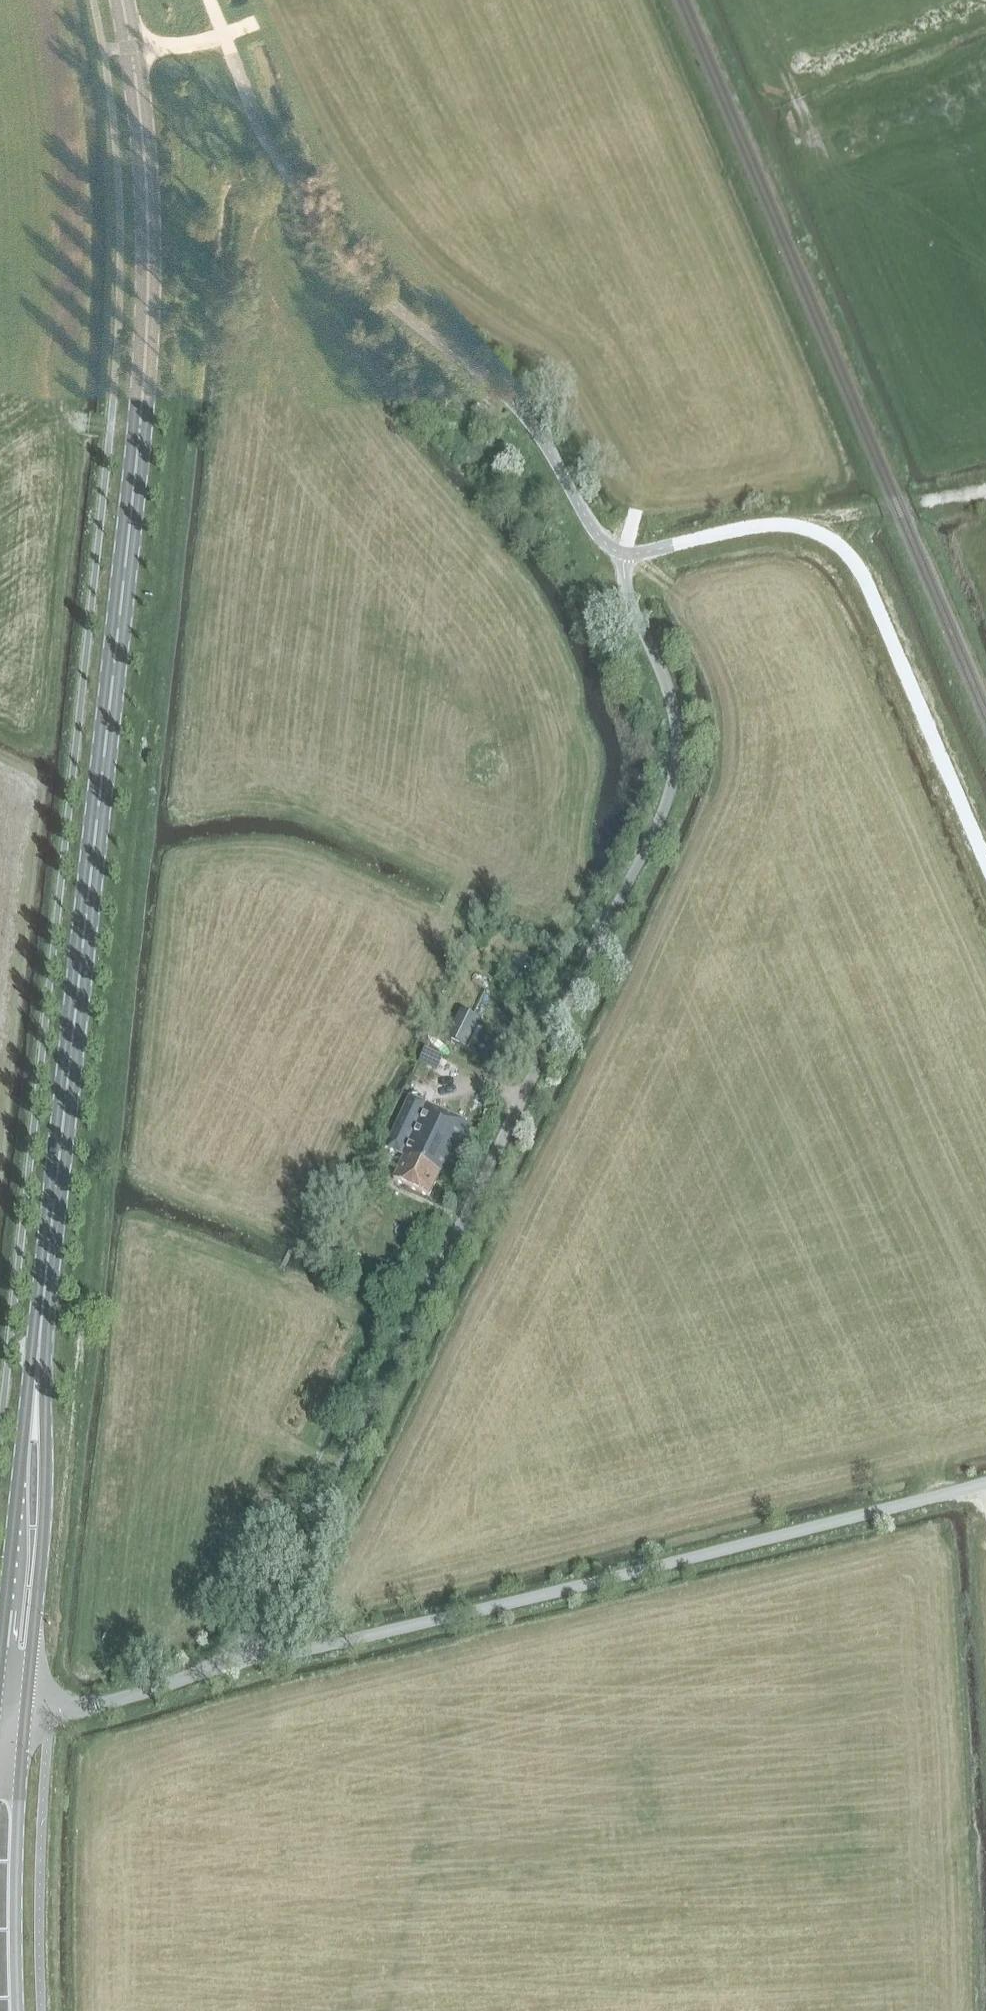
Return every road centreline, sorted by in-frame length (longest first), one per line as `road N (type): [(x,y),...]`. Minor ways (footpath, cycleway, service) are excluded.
road 1 (primary): [(41,1320),(146,317),(143,155),(121,0)]
road 2 (unclassified): [(242,1659),(586,958)]
road 3 (unclassified): [(242,1659),(596,1582),(985,1483)]
road 4 (primary): [(24,1726),(44,1514),(41,1320)]
road 5 (primary): [(41,1320),(0,1651)]
road 6 (primary): [(18,2010),(24,1726)]
road 7 (unclassified): [(52,1716),(242,1659)]

